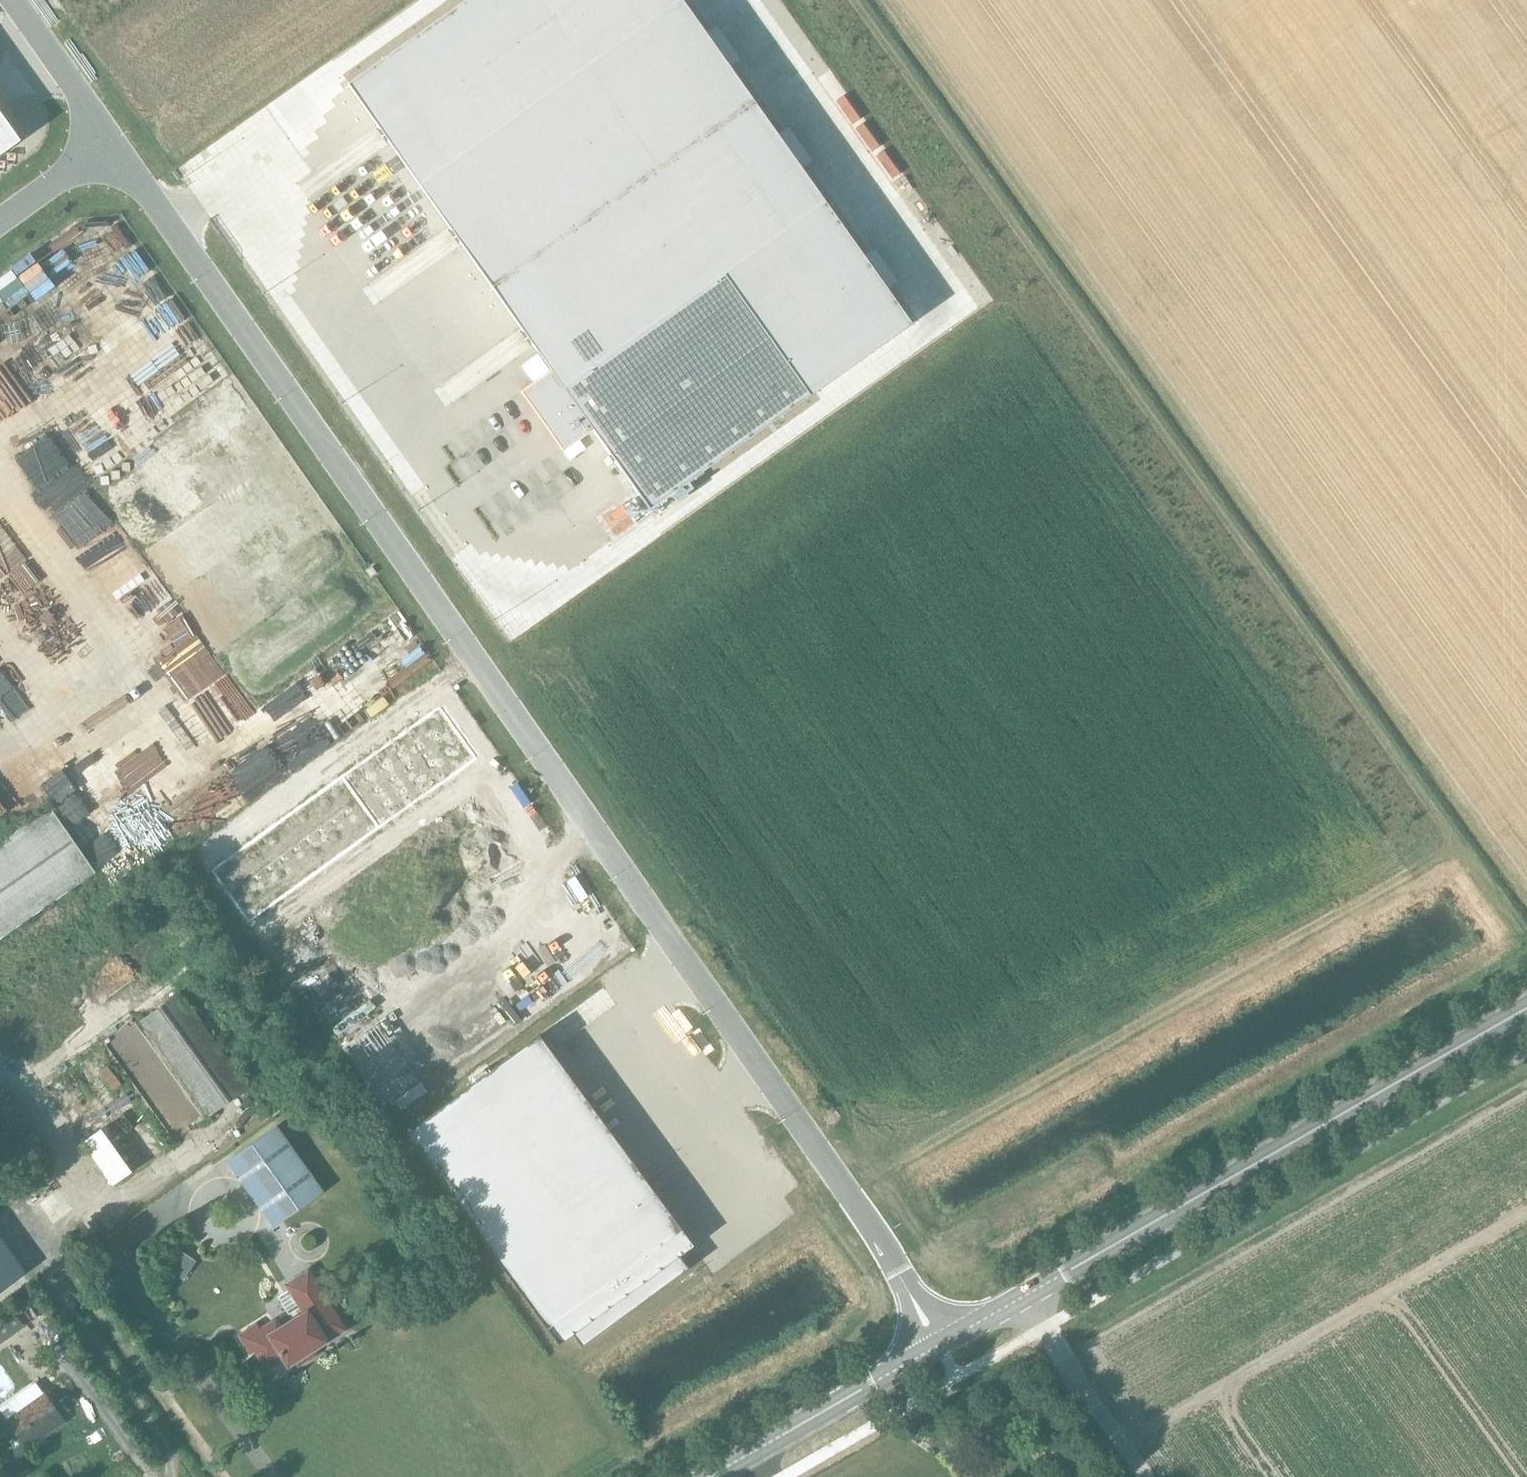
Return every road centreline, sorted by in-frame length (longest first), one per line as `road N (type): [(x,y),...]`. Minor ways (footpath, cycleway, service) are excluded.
road 1 (unclassified): [(951,1344),(112,140)]
road 2 (secondary): [(951,1344),(1526,1013)]
road 3 (secondary): [(718,1476),(951,1344)]
road 4 (unclassified): [(112,140),(15,0)]
road 5 (unclassified): [(0,220),(112,140)]

